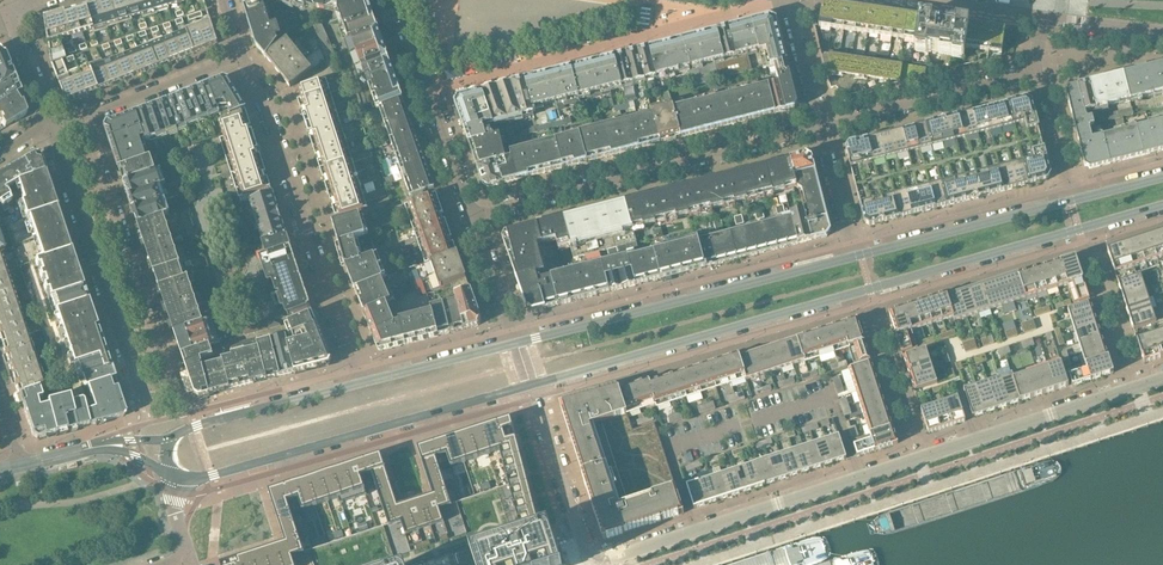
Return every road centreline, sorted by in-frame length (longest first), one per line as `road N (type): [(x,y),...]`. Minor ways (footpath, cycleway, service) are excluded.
road 1 (tertiary): [(530,385),(1162,205)]
road 2 (residential): [(1162,378),(588,564)]
road 3 (residential): [(51,128),(138,394),(157,398),(171,384),(82,118)]
road 4 (tertiary): [(178,480),(530,385)]
road 5 (residential): [(471,217),(820,129)]
road 6 (residential): [(358,383),(242,56)]
road 7 (tertiary): [(851,256),(516,342)]
road 8 (residential): [(397,0),(471,217)]
road 9 (tertiary): [(1071,200),(851,256)]
road 10 (residential): [(1037,69),(820,129)]
road 11 (tertiary): [(358,383),(167,440)]
road 12 (residential): [(530,385),(588,564)]
road 13 (residential): [(82,118),(242,56)]
road 14 (tertiary): [(516,342),(358,383)]
road 15 (residential): [(1071,200),(1037,69)]
road 16 (residential): [(471,217),(516,342)]
road 17 (residential): [(820,129),(790,0)]
road 18 (residential): [(1044,18),(913,0)]
road 19 (residential): [(820,129),(851,256)]
road 20 (residential): [(8,14),(51,128)]
road 21 (residential): [(1162,32),(1044,18)]

